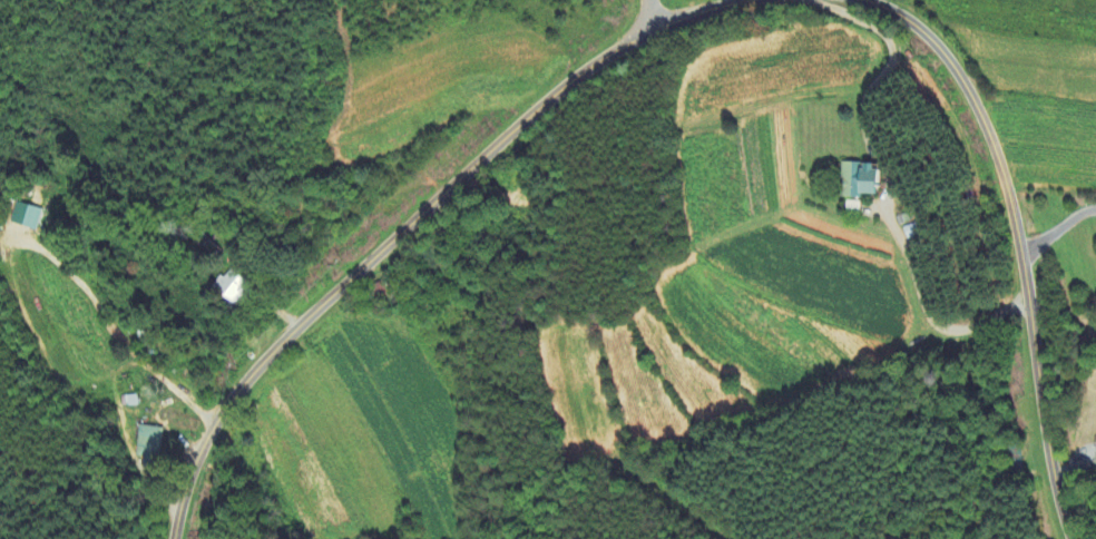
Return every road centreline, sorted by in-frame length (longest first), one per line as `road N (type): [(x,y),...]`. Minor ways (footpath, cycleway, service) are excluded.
road 1 (residential): [(171,538),(212,427),(322,287),(645,19)]
road 2 (residential): [(1077,538),(1057,499),(998,171),(930,39),(855,0)]
road 3 (residential): [(809,0),(883,42),(884,61),(853,106),(854,139),(924,318),(939,331),(956,331),(986,323),(1025,293)]
road 4 (residential): [(433,197),(464,252),(468,350),(456,460),(466,538)]

